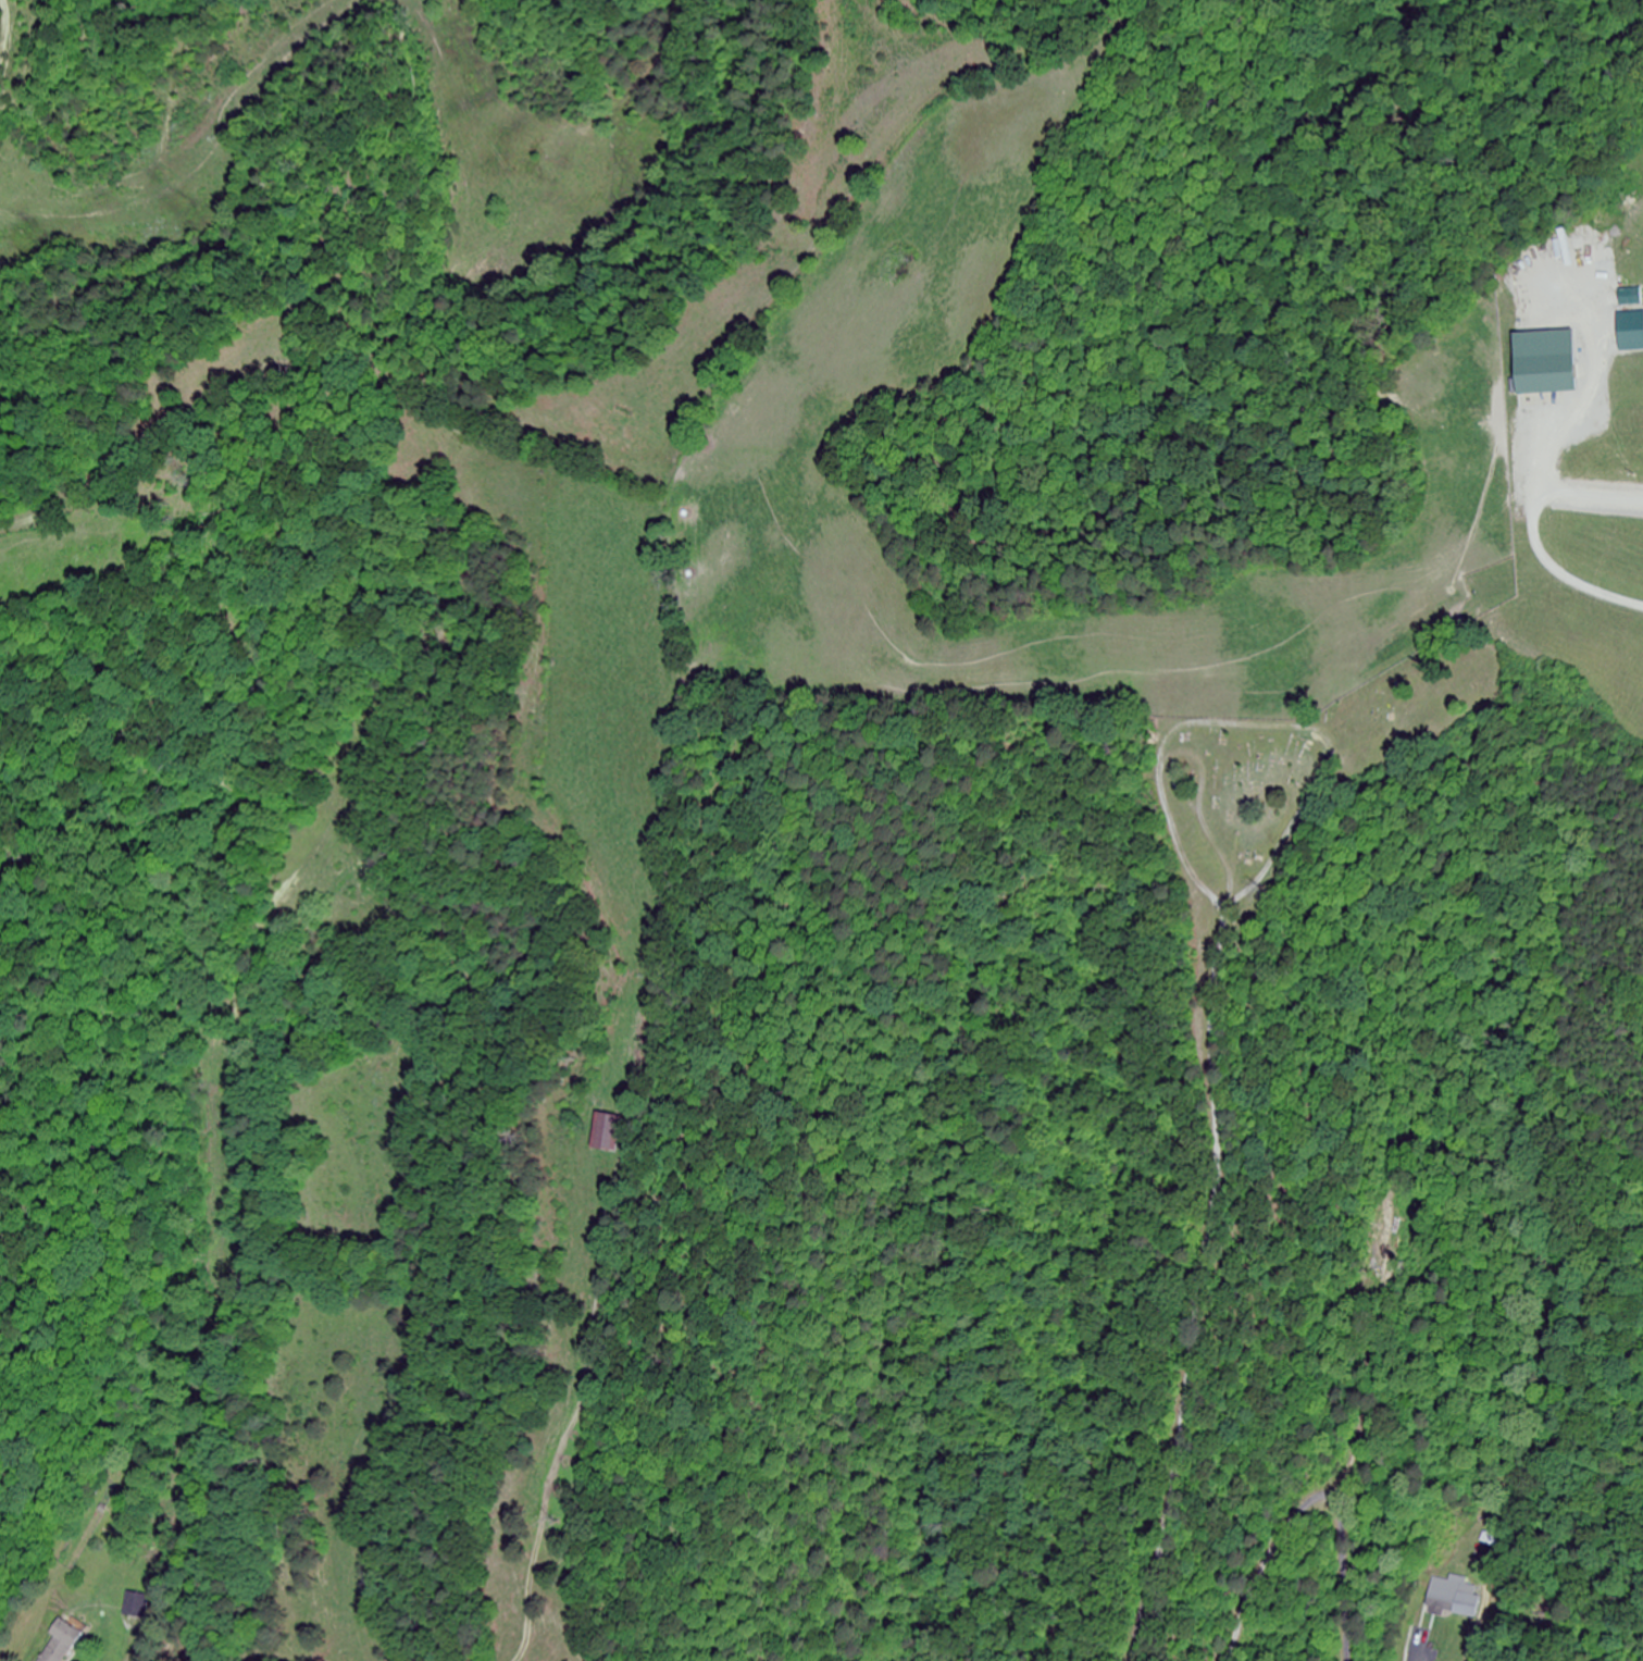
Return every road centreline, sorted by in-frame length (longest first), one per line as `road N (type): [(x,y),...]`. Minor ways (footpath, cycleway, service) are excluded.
road 1 (residential): [(1130,1660),(1213,1164),(1207,986),(1231,879),(1203,829)]
road 2 (residential): [(1355,1660),(1351,1473),(1315,1497),(1294,1525),(1229,1660)]

